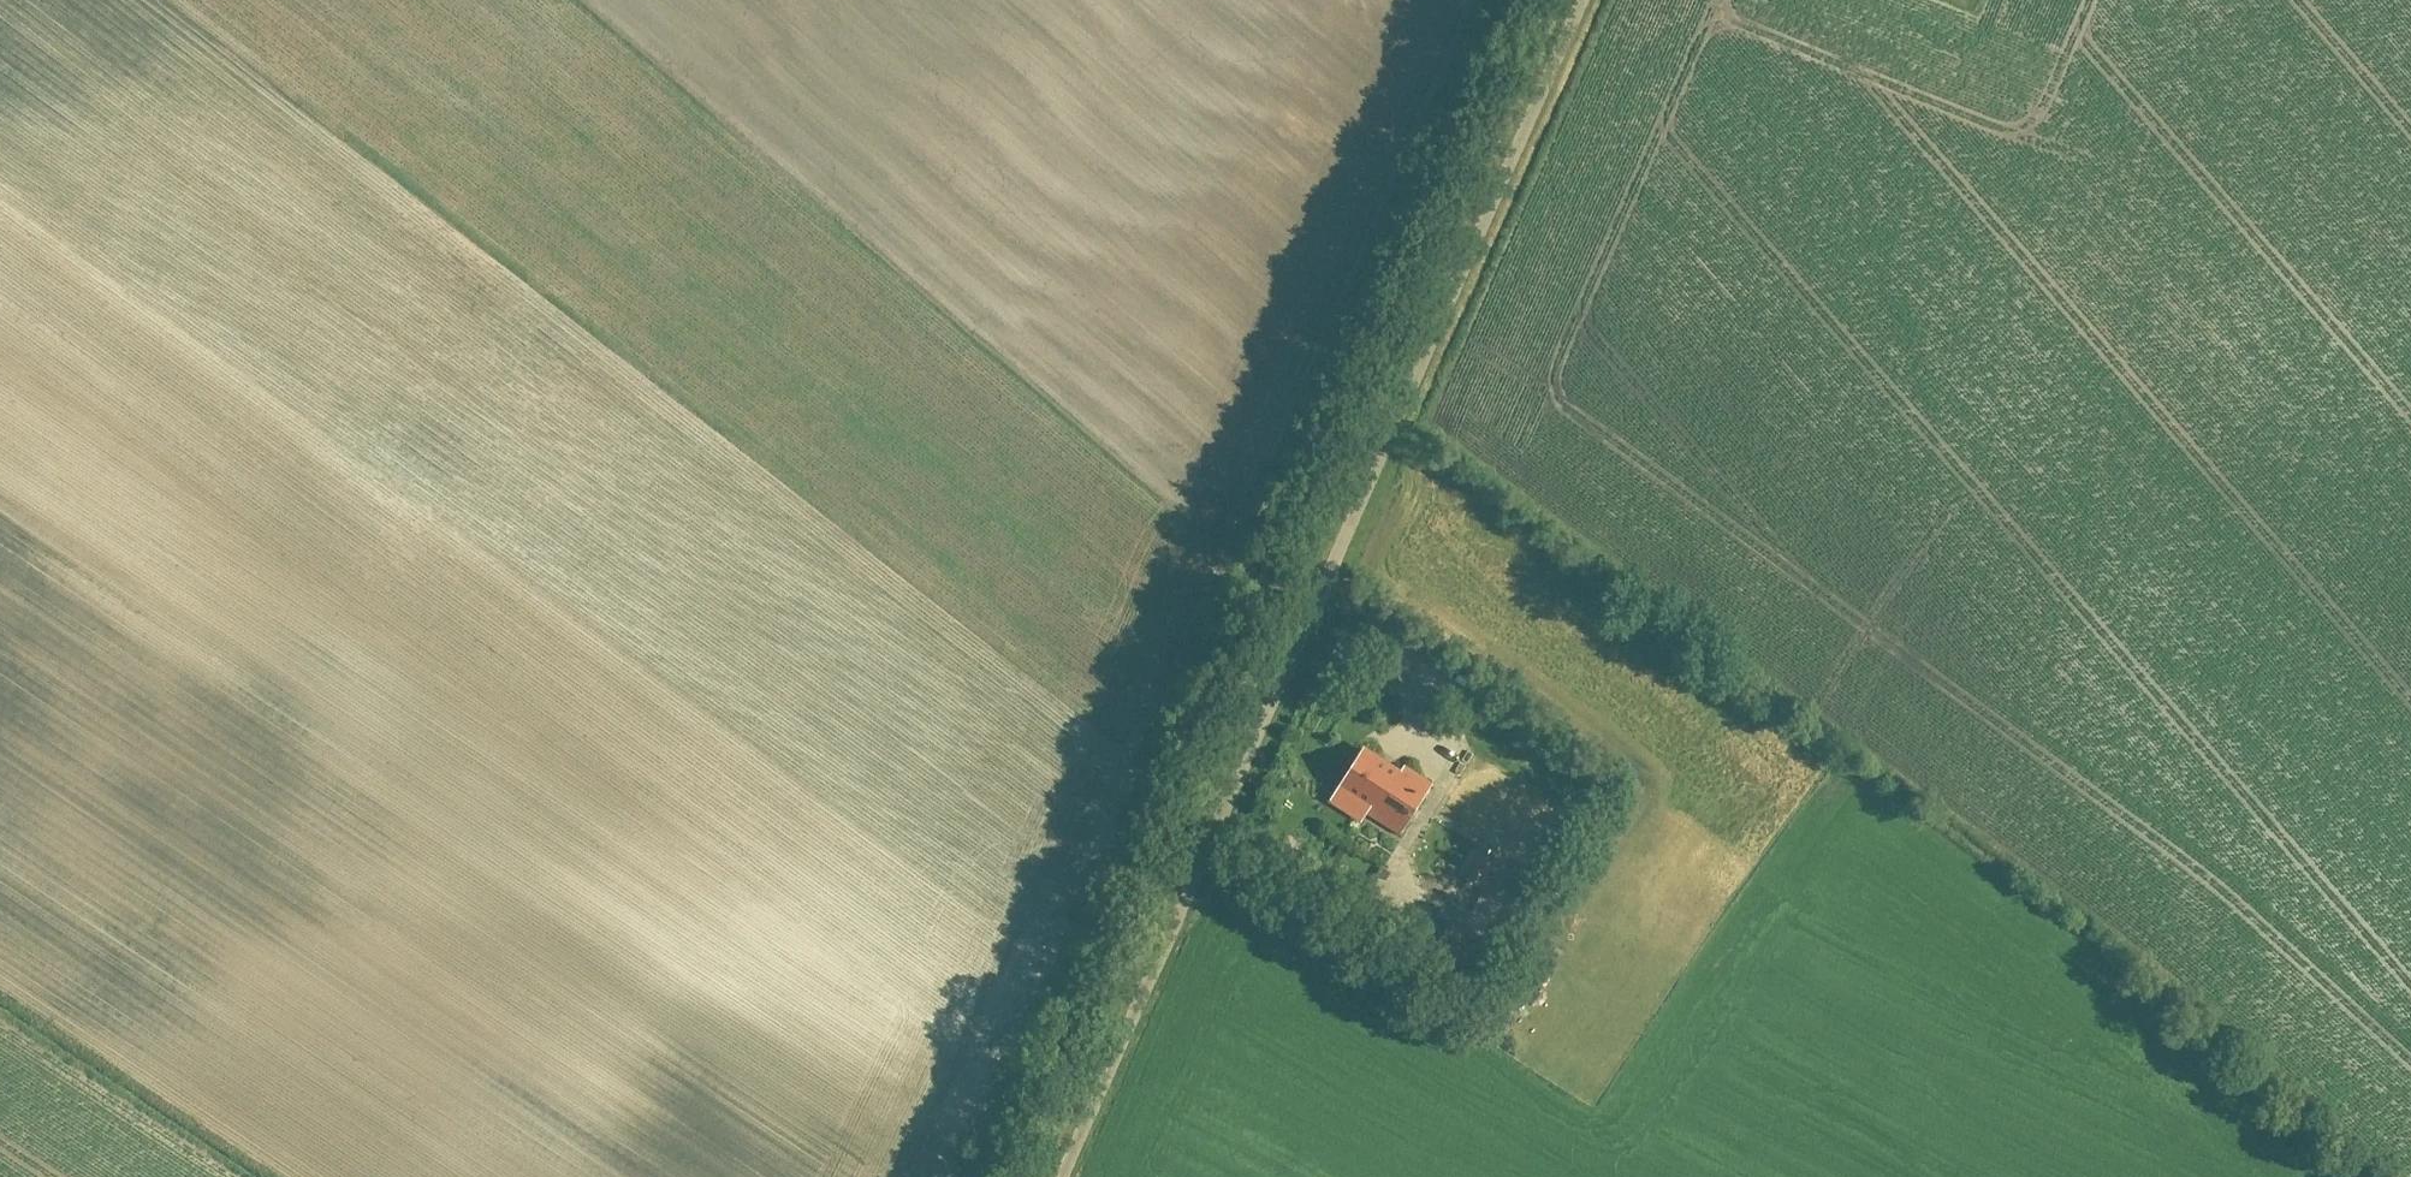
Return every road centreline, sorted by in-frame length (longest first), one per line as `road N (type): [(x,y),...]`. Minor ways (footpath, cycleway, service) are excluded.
road 1 (unclassified): [(1063,1176),(1585,0)]

